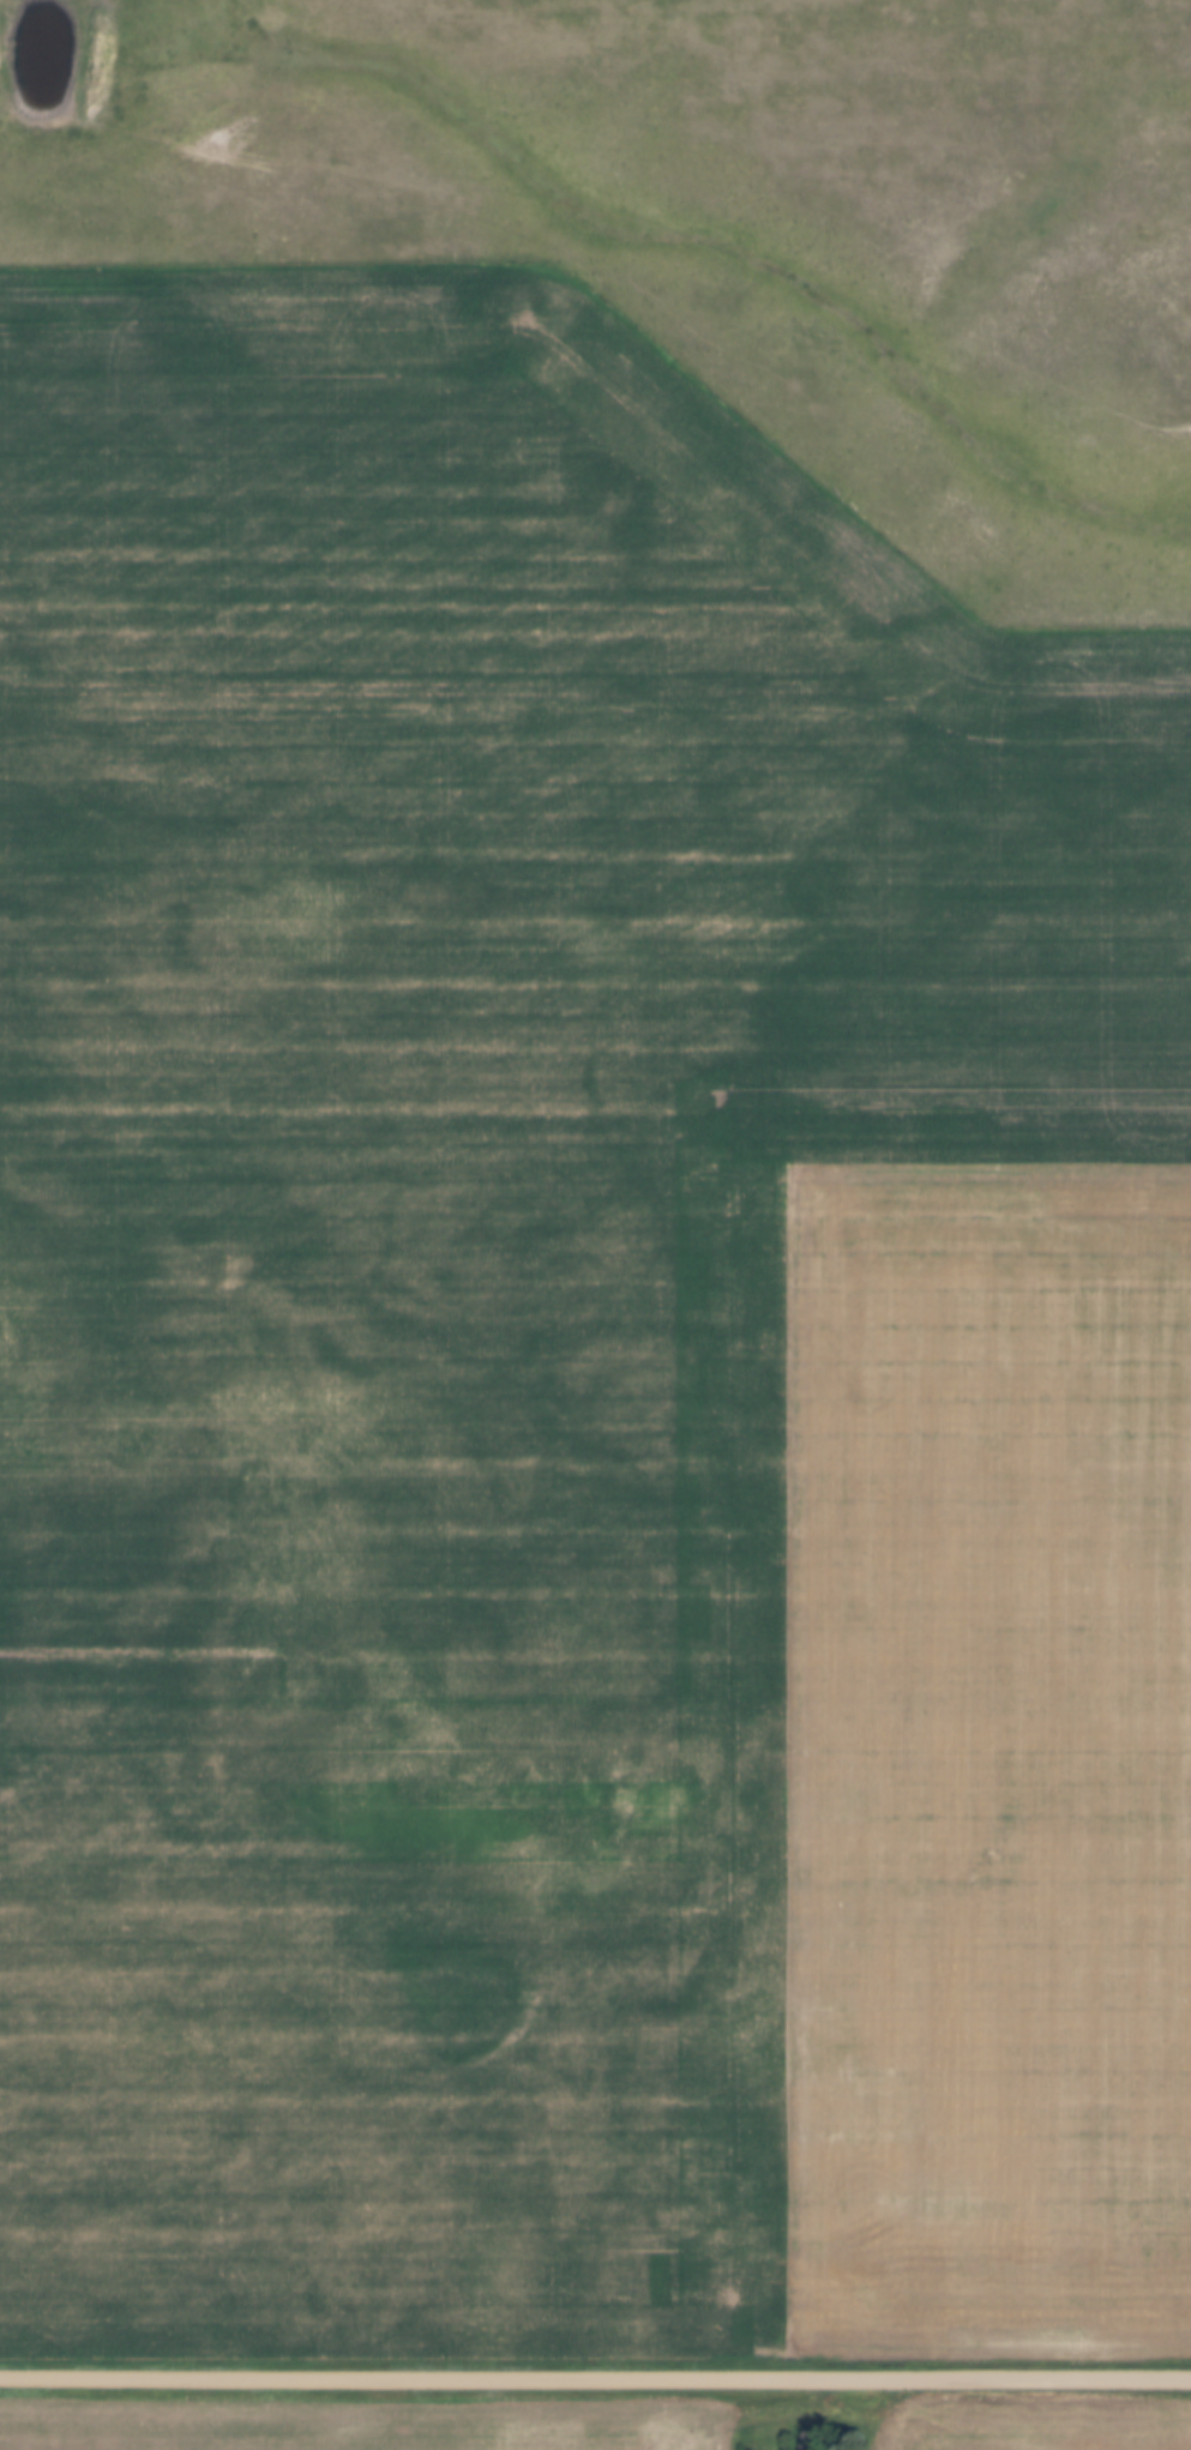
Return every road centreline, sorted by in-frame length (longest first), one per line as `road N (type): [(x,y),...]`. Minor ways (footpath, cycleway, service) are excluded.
road 1 (residential): [(1190,2379),(0,2377)]

